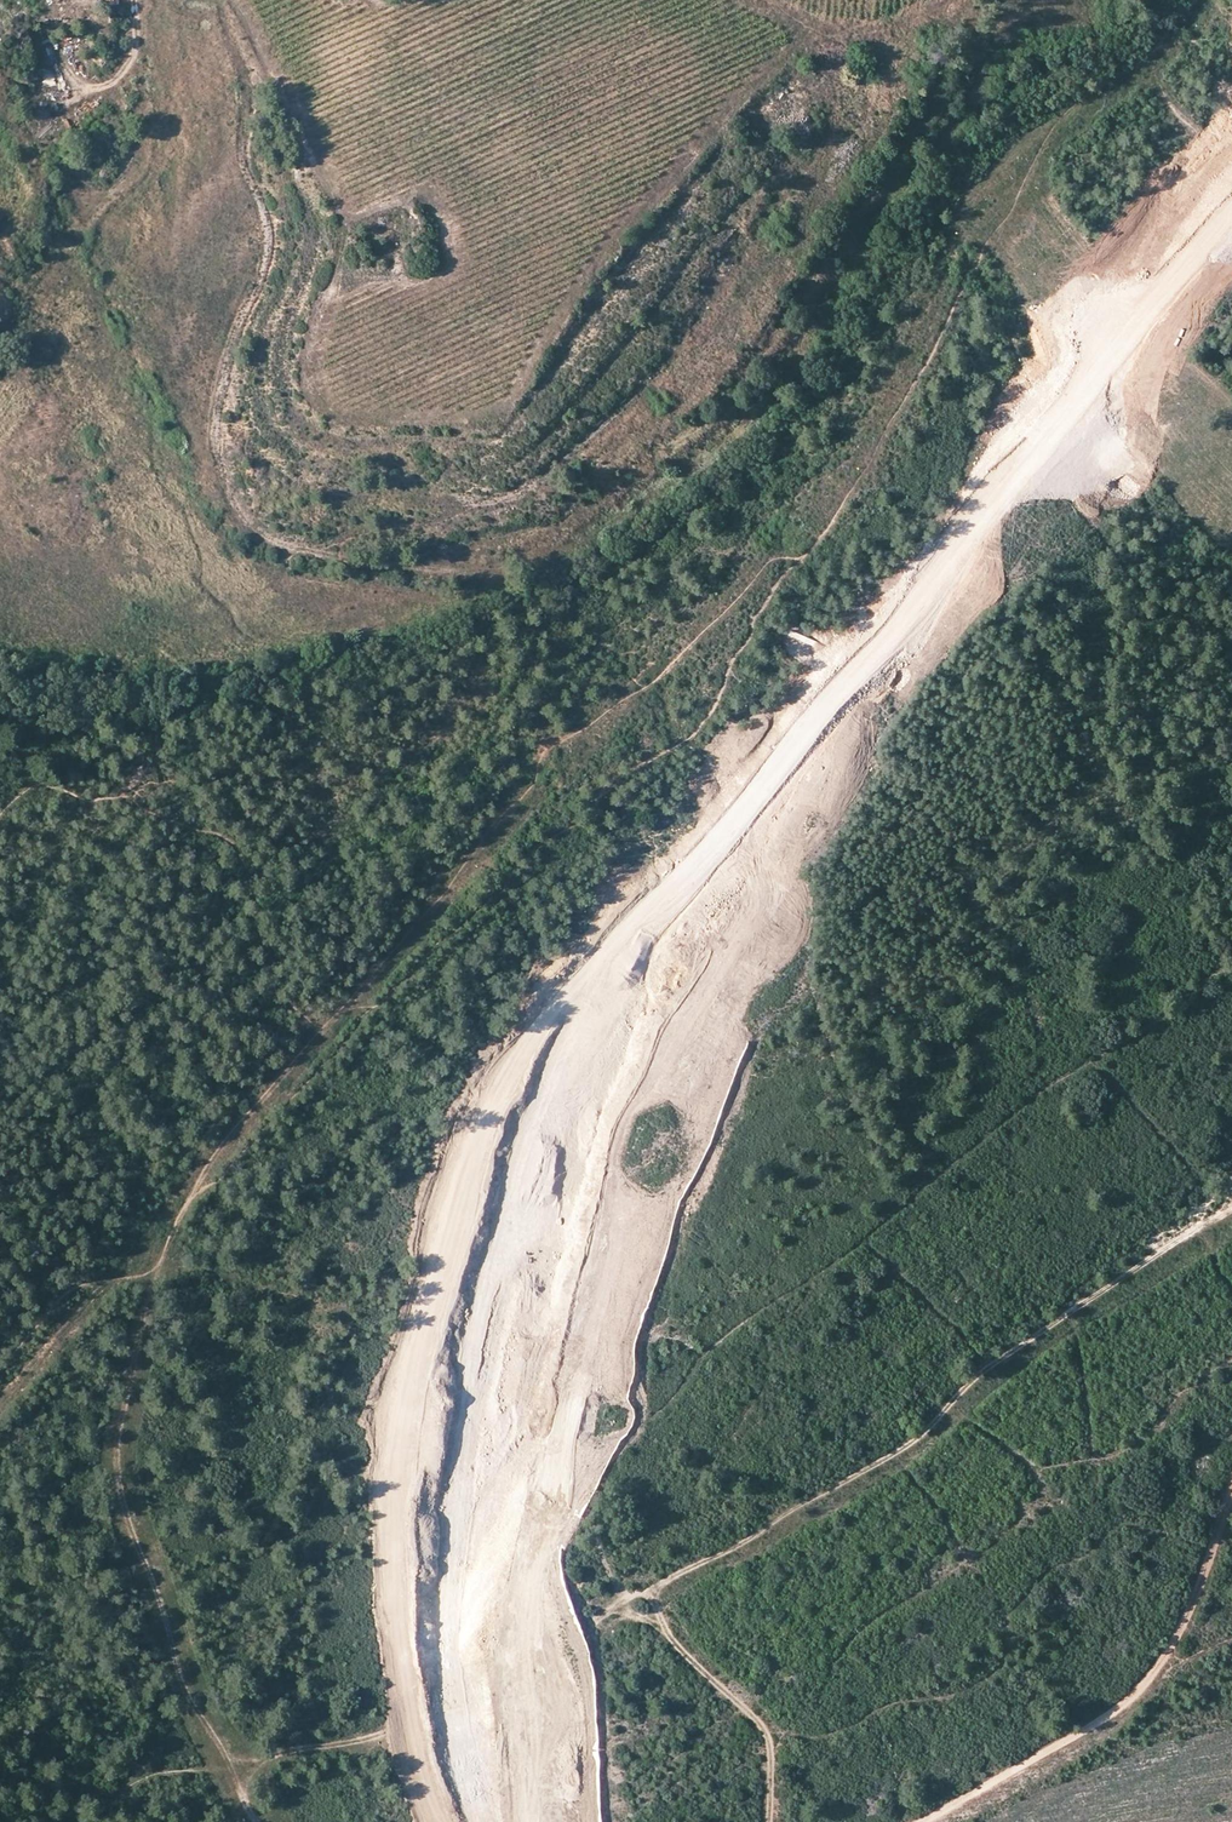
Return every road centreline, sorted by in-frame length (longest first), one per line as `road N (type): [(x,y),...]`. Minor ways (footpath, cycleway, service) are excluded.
road 1 (primary): [(1231,200),(980,535),(730,825),(609,1000),(535,1191),(479,1496),(484,1670),(516,1821)]
road 2 (track): [(925,1821),(1146,1685),(1181,1630),(1231,1499)]
road 3 (track): [(772,1821),(771,1752),(760,1721),(672,1641),(646,1594)]

